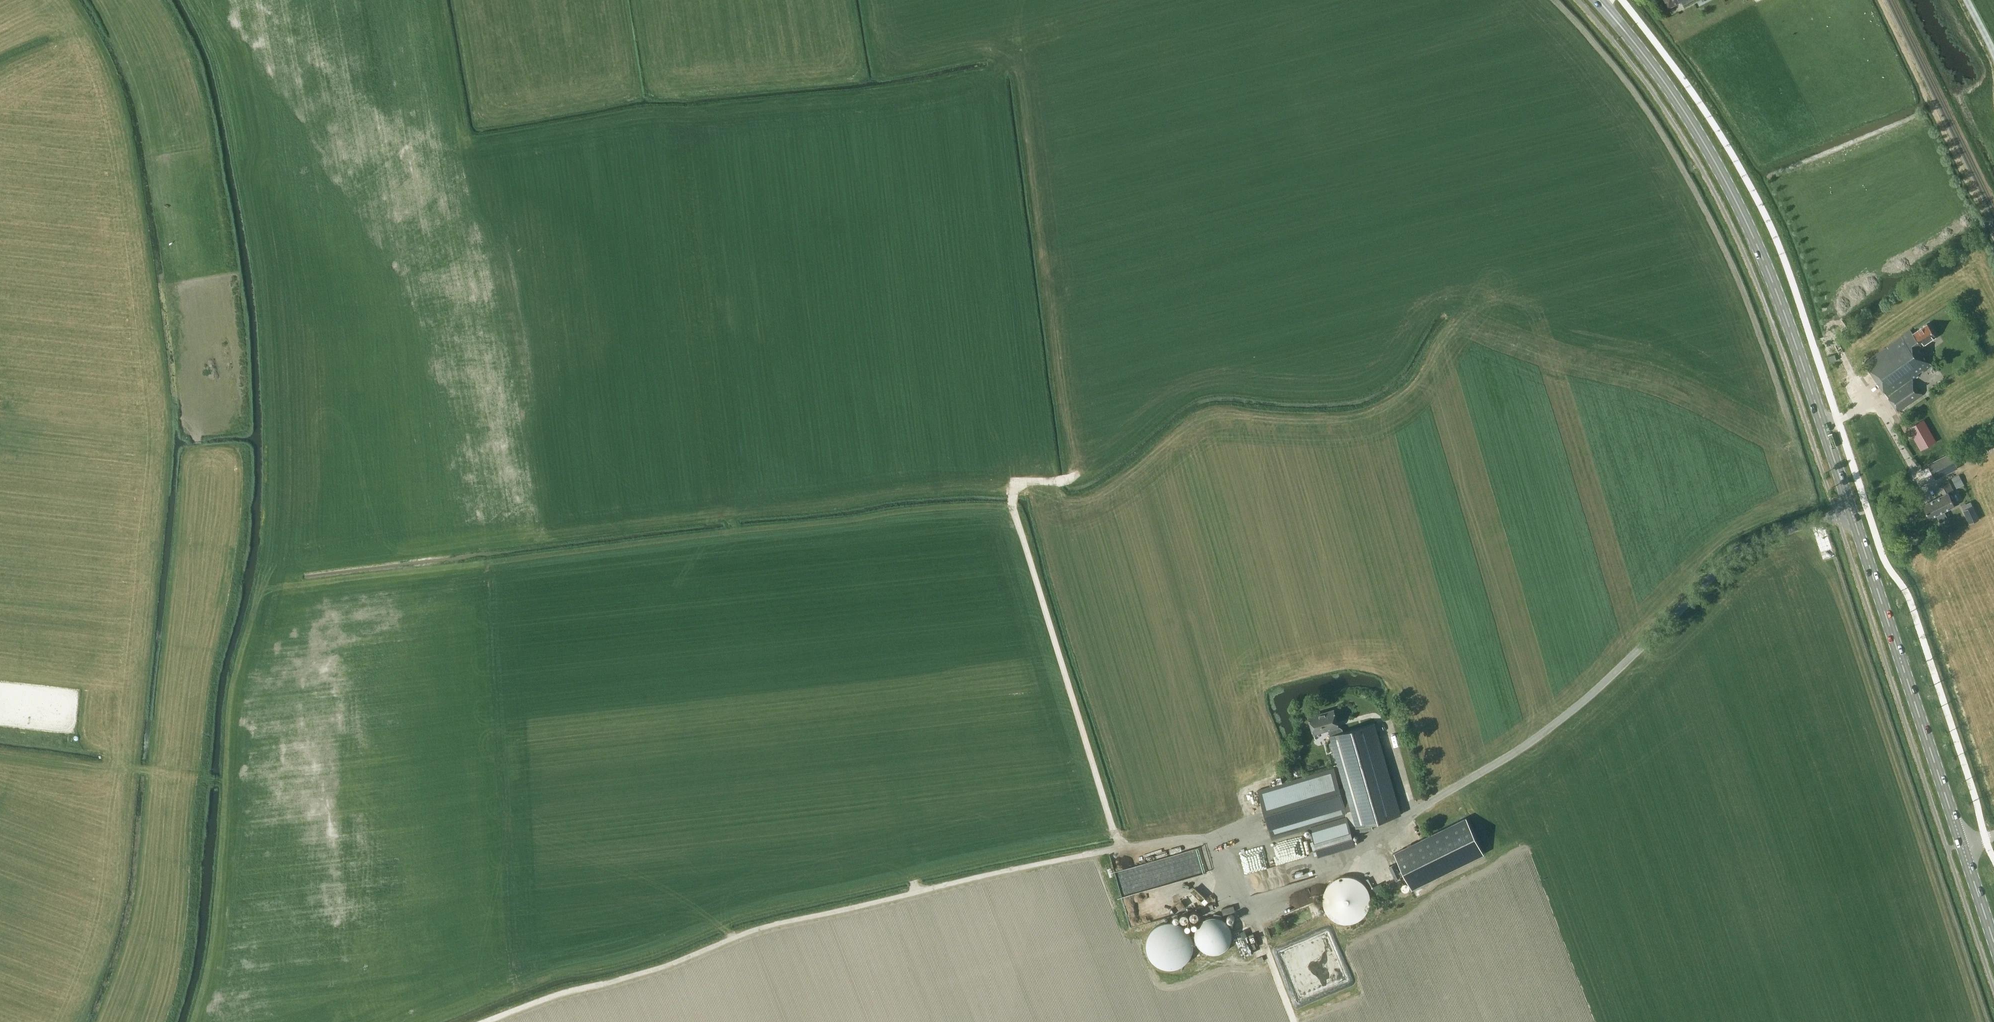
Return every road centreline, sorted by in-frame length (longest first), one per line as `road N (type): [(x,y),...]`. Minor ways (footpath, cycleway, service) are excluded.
road 1 (primary): [(1962,844),(1799,355),(1744,216),(1714,156),(1599,0)]

